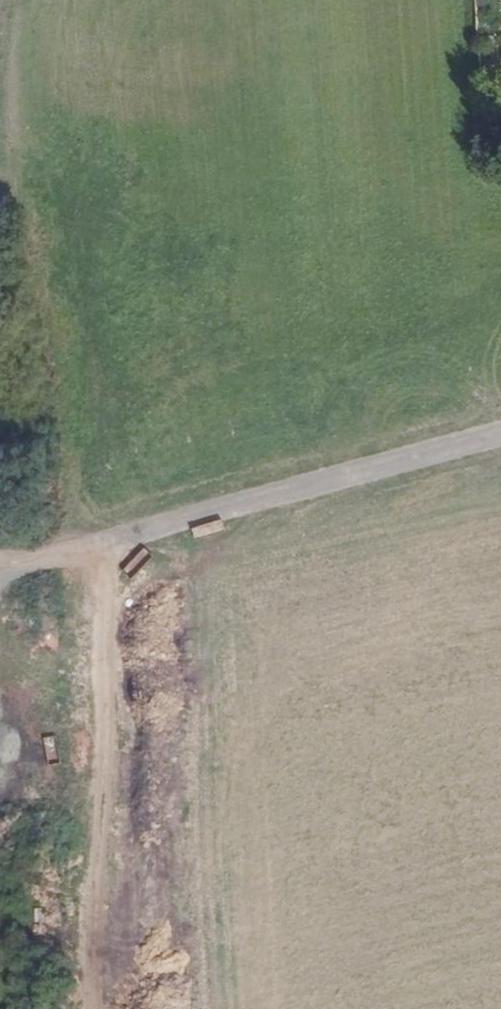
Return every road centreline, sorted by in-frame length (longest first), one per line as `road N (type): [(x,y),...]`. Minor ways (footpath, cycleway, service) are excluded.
road 1 (track): [(119,545),(110,1008)]

